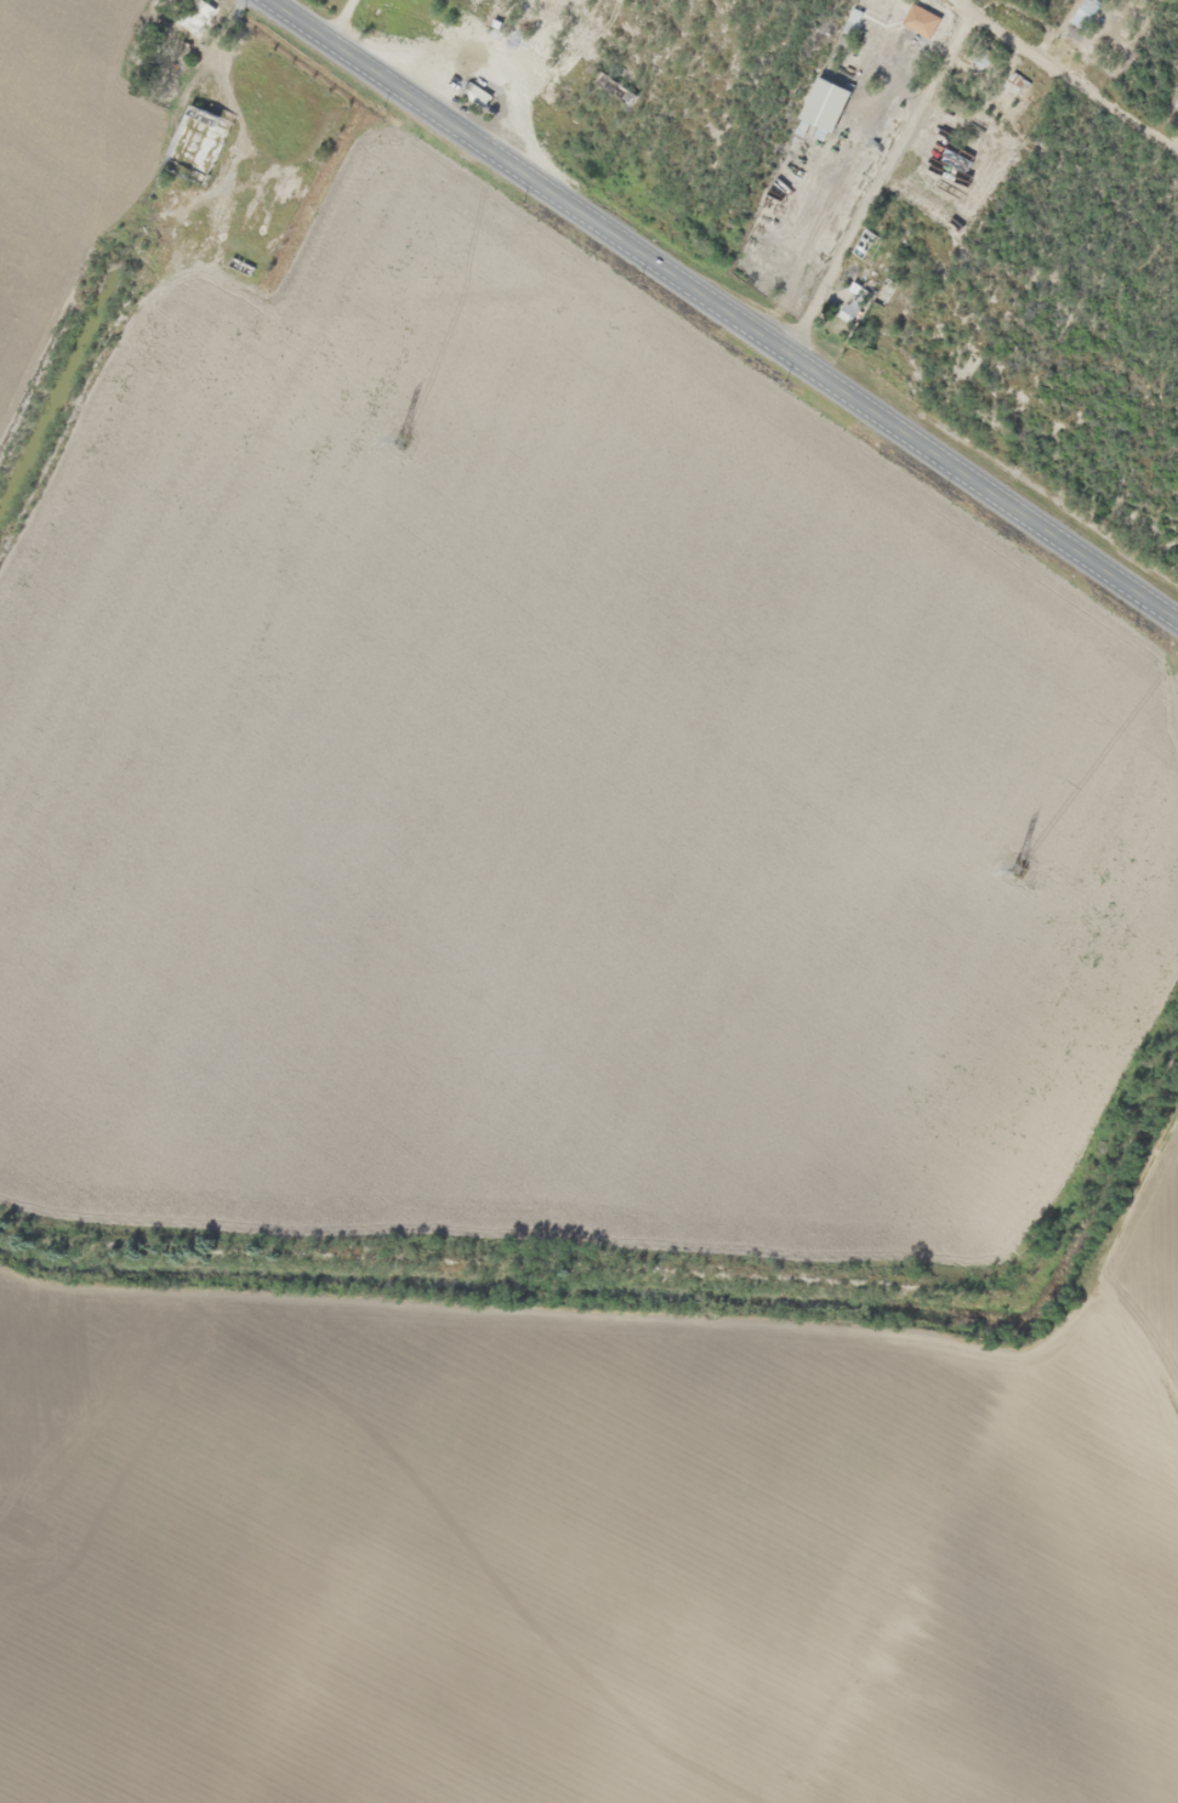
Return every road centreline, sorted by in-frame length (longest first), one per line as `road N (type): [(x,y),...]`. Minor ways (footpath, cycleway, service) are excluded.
road 1 (primary): [(1177,616),(280,0)]
road 2 (residential): [(1177,151),(960,0)]

